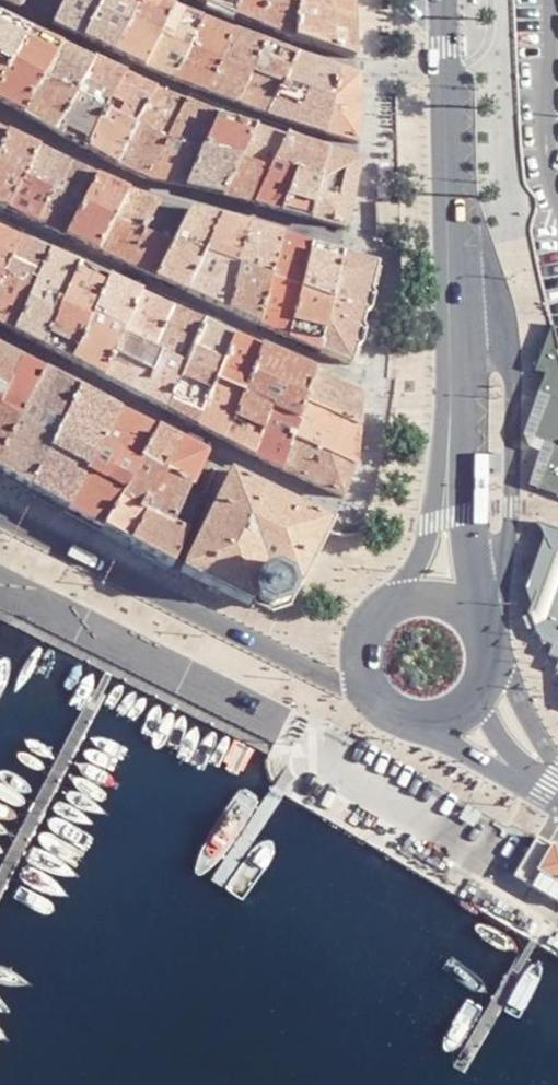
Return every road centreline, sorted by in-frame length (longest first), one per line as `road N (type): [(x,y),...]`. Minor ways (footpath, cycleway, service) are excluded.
road 1 (residential): [(345,516),(354,509),(377,391),(390,278),(369,248),(368,227),(377,74),(445,76)]
road 2 (unclassified): [(478,625),(511,521),(510,360),(503,320),(448,207)]
road 3 (tertiary): [(0,517),(224,633),(364,683)]
road 4 (tertiary): [(466,611),(451,400)]
road 5 (tertiary): [(364,683),(389,713),(410,722),(456,715),(484,682),(488,662),(478,625)]
road 6 (tertiary): [(451,400),(429,517),(402,598)]
road 7 (tertiary): [(451,400),(448,207)]
road 8 (tertiary): [(448,207),(445,76)]

